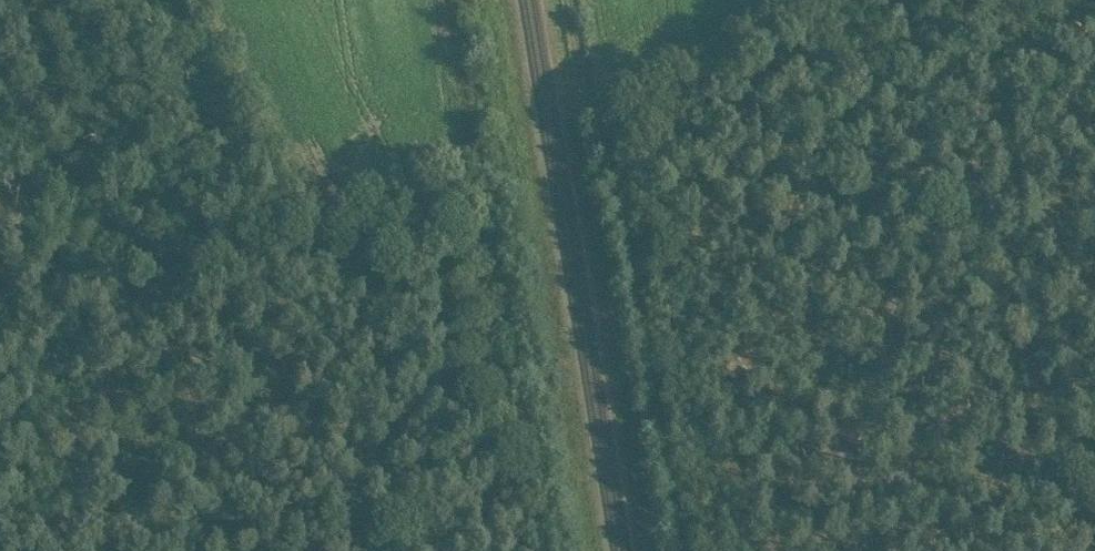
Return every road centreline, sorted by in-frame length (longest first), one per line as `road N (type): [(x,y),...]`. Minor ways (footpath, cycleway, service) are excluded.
road 1 (track): [(690,550),(611,128)]
road 2 (track): [(611,128),(616,98),(629,83),(778,0)]
road 3 (track): [(611,128),(585,95),(570,0)]

